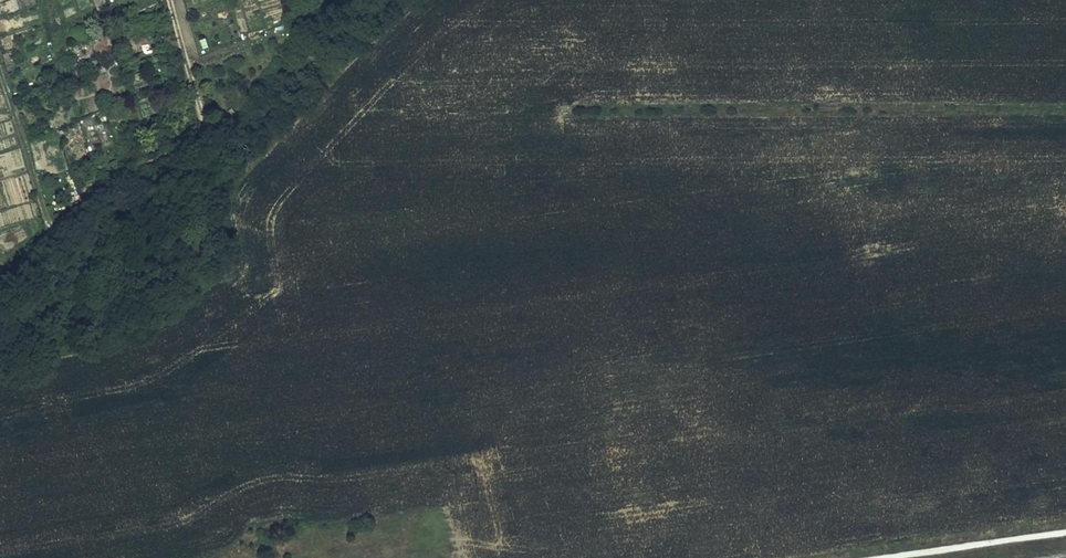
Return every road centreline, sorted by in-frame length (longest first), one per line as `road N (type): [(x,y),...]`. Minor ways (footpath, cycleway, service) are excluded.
road 1 (track): [(0,284),(116,178),(201,132),(178,32)]
road 2 (track): [(1065,533),(886,557)]

